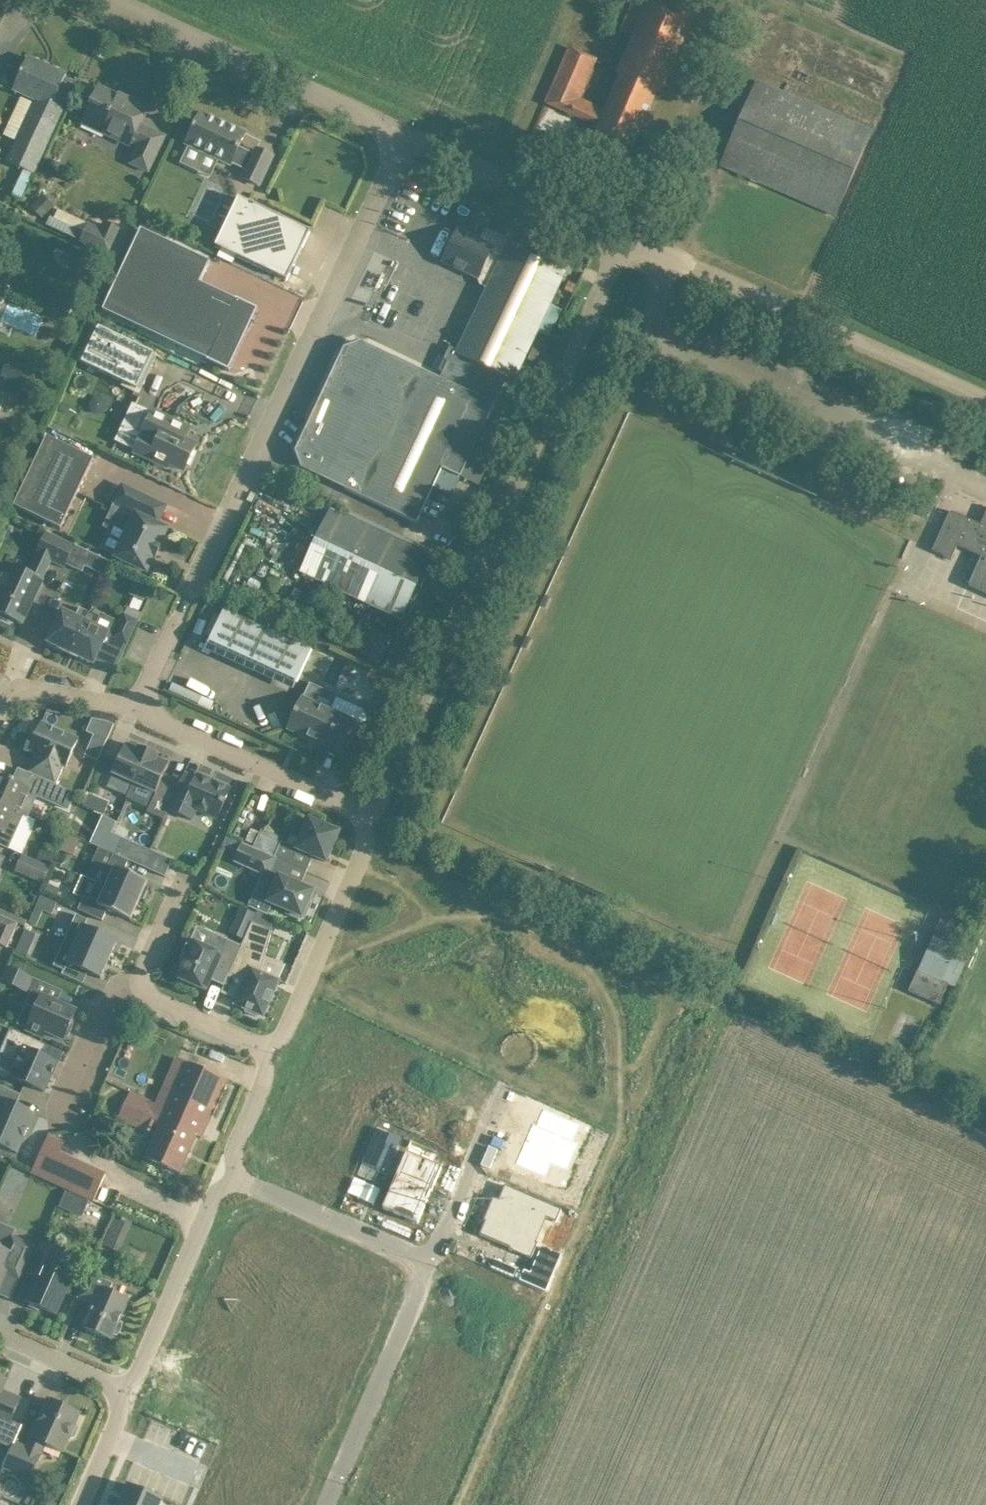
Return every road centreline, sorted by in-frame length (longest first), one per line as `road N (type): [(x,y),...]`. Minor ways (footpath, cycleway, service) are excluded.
road 1 (unclassified): [(372,818),(625,235)]
road 2 (unclassified): [(144,705),(148,680),(407,136)]
road 3 (track): [(694,266),(985,401)]
road 4 (residential): [(428,1260),(324,1504)]
road 5 (residential): [(372,818),(155,722),(144,705)]
road 6 (residential): [(272,1055),(372,818)]
road 7 (unclassified): [(407,136),(625,235)]
road 8 (residential): [(131,1391),(222,1174)]
road 9 (residential): [(222,1174),(428,1260)]
road 10 (residential): [(300,88),(110,0)]
road 11 (residential): [(505,1086),(428,1260)]
road 12 (residential): [(144,705),(20,688),(0,709)]
road 13 (residential): [(272,1055),(138,993)]
road 14 (residential): [(131,1391),(0,1332)]
road 15 (residential): [(138,993),(115,1001),(72,1109)]
road 16 (residential): [(138,993),(189,874)]
road 17 (residential): [(222,1174),(272,1055)]
road 18 (residential): [(83,1504),(131,1391)]

